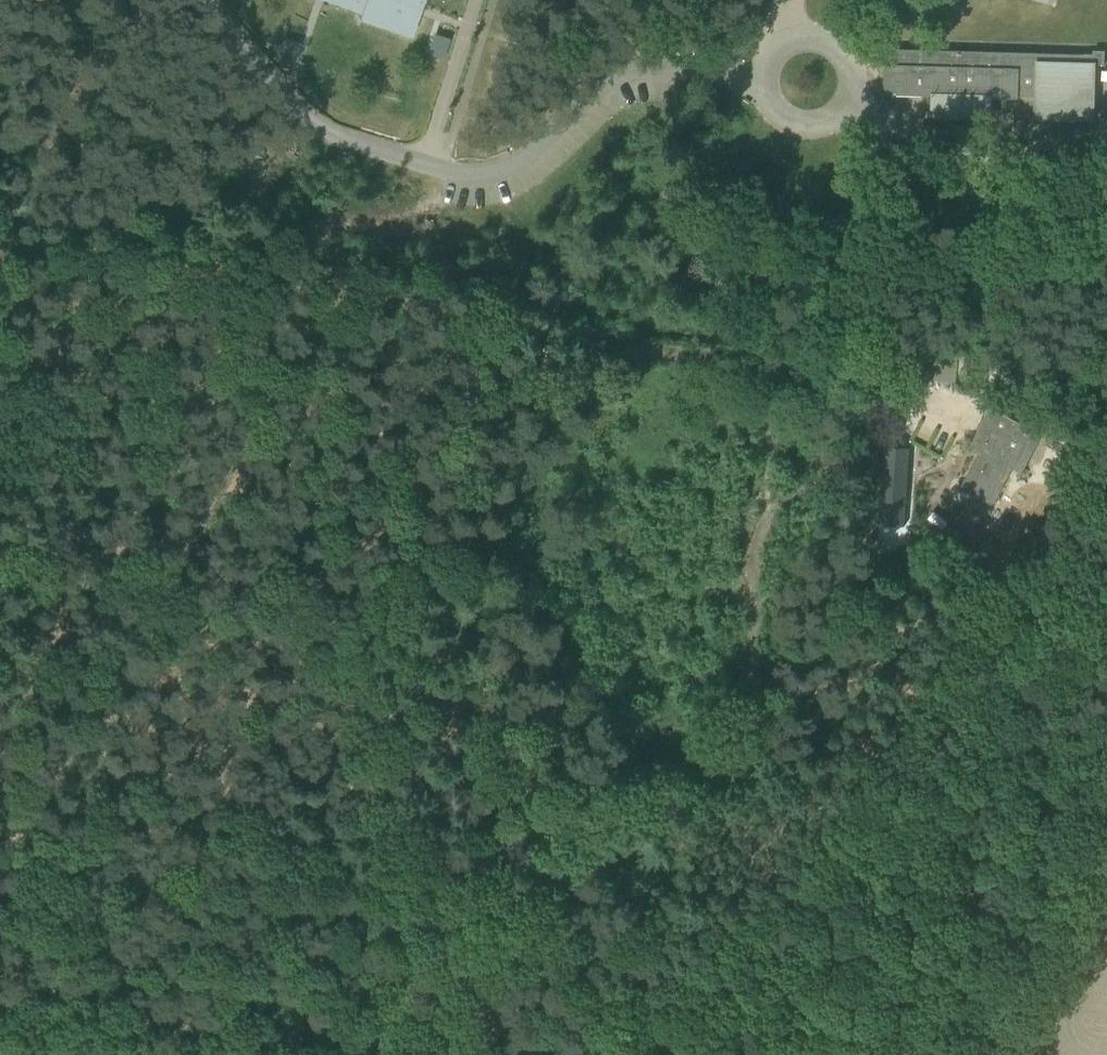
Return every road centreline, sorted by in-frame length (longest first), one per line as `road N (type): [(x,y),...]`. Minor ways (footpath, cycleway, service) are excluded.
road 1 (unclassified): [(975,1054),(1106,831)]

